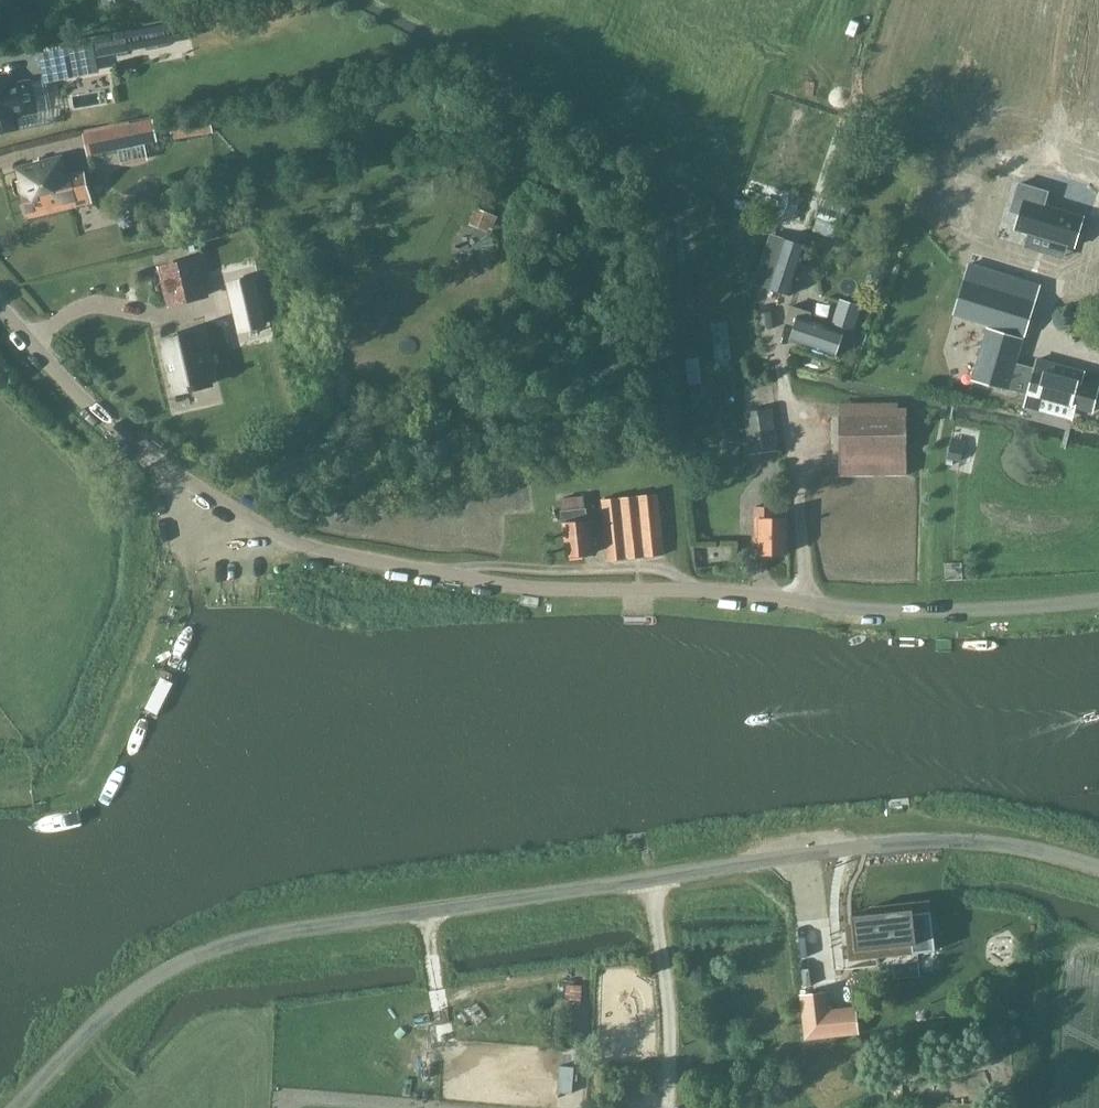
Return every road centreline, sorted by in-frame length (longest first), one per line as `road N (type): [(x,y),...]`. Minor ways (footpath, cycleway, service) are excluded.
road 1 (unclassified): [(14,1107),(133,991),(195,955),(255,937),(924,841),(1006,847),(1098,868)]
road 2 (residential): [(211,505),(312,552),(507,590),(724,594),(856,612),(1098,599)]
road 3 (residential): [(211,505),(79,401),(0,310)]

